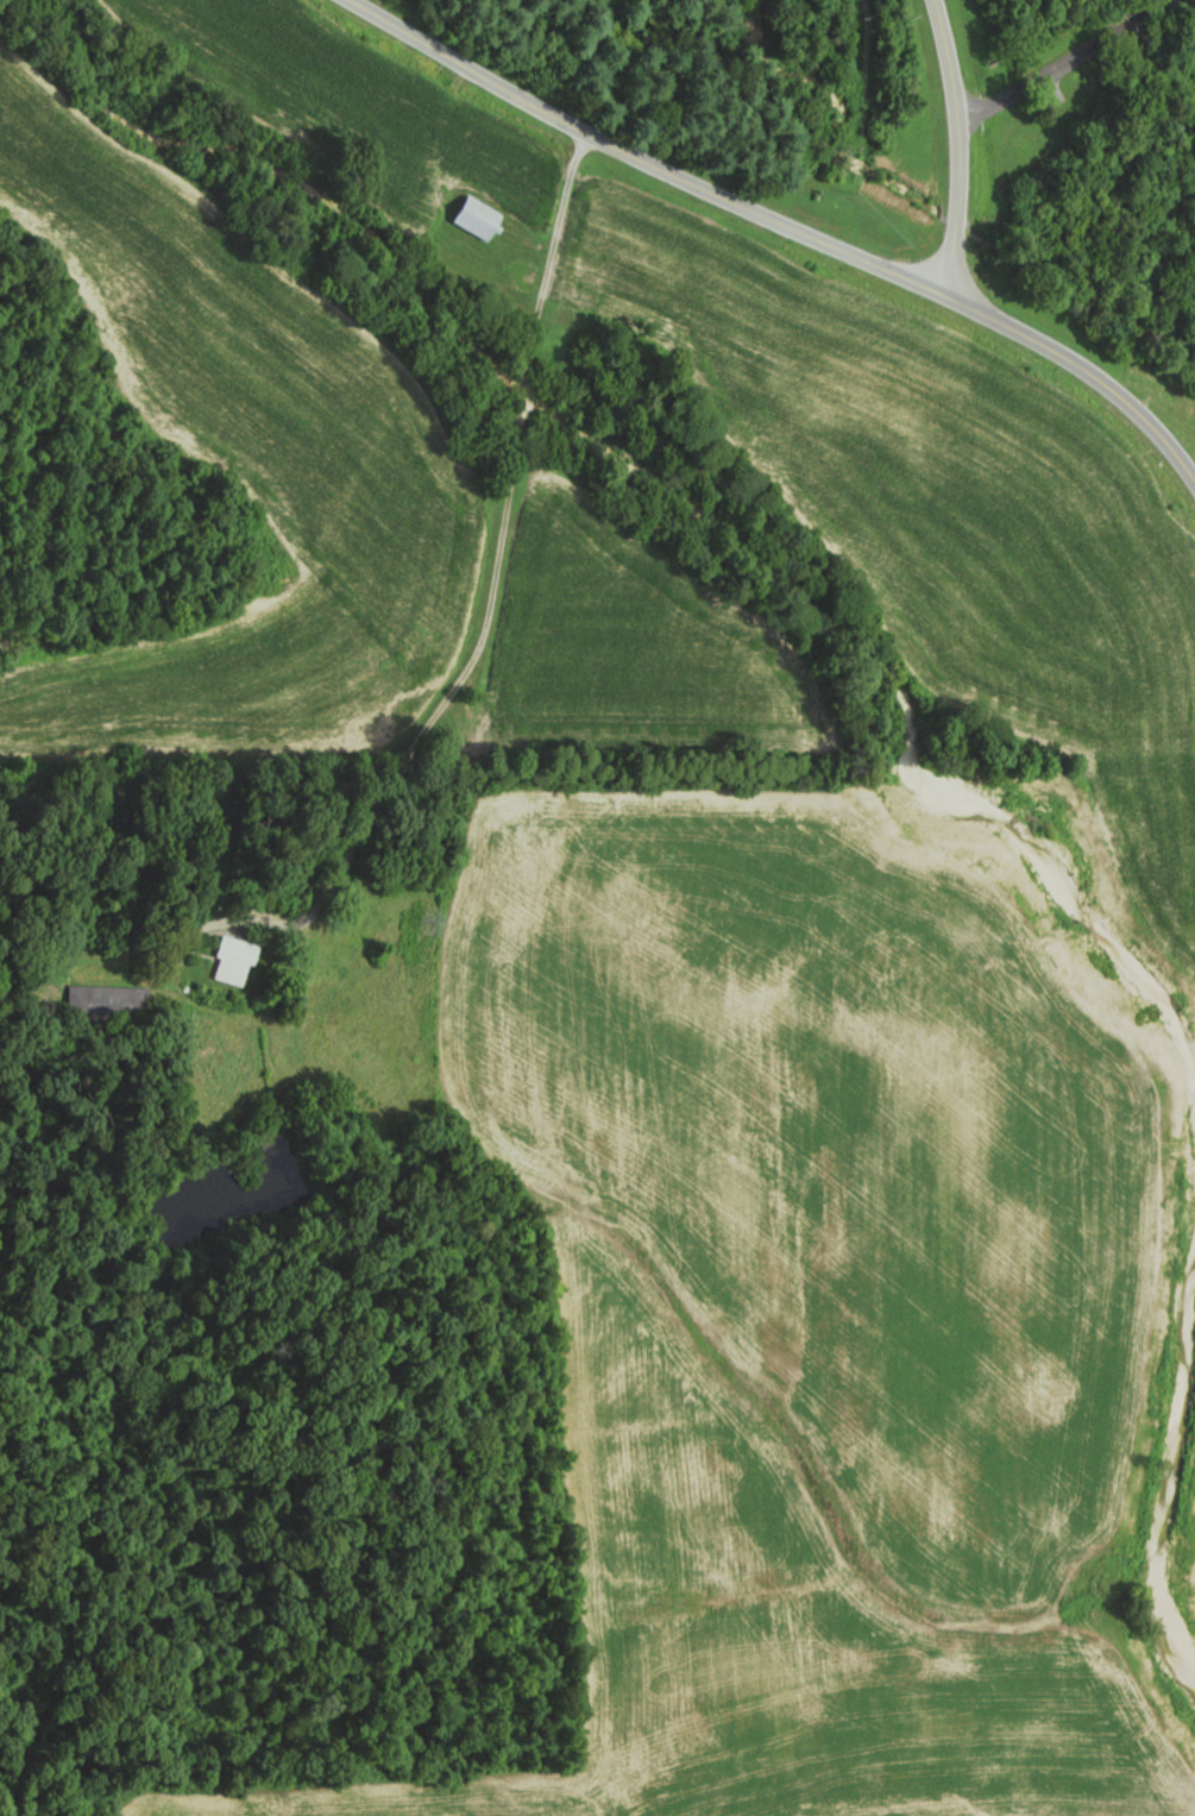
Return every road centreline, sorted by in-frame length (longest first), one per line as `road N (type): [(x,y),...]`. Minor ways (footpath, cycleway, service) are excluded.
road 1 (tertiary): [(949,294),(578,131),(352,0)]
road 2 (secondary): [(1194,483),(1156,423),(1056,345),(949,294)]
road 3 (secondary): [(949,294),(960,115),(935,0)]
road 4 (residential): [(960,115),(1068,62),(1153,0)]

